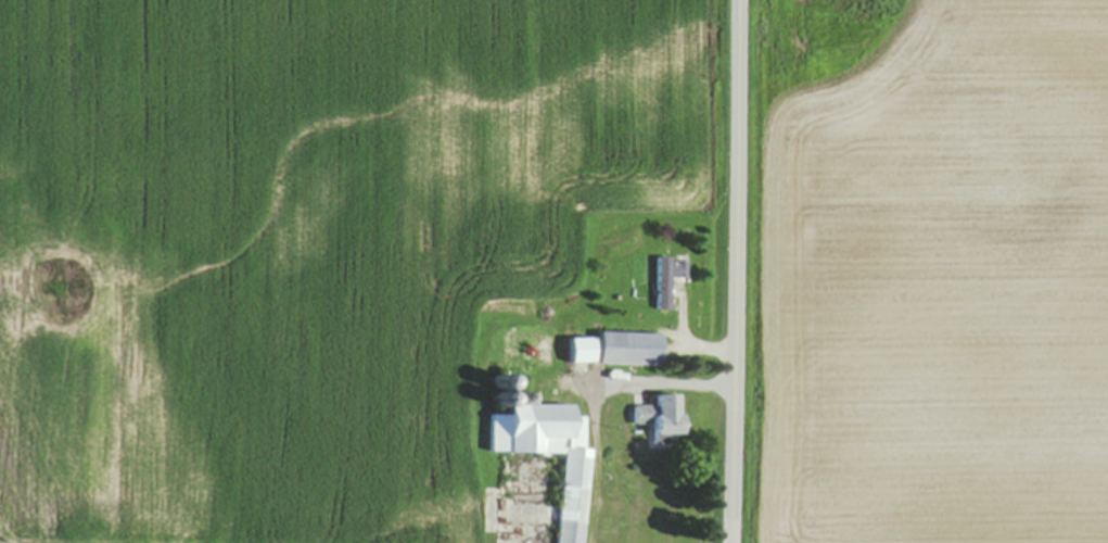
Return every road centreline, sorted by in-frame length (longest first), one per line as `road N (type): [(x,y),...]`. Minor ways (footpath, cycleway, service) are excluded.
road 1 (tertiary): [(733,542),(741,0)]

